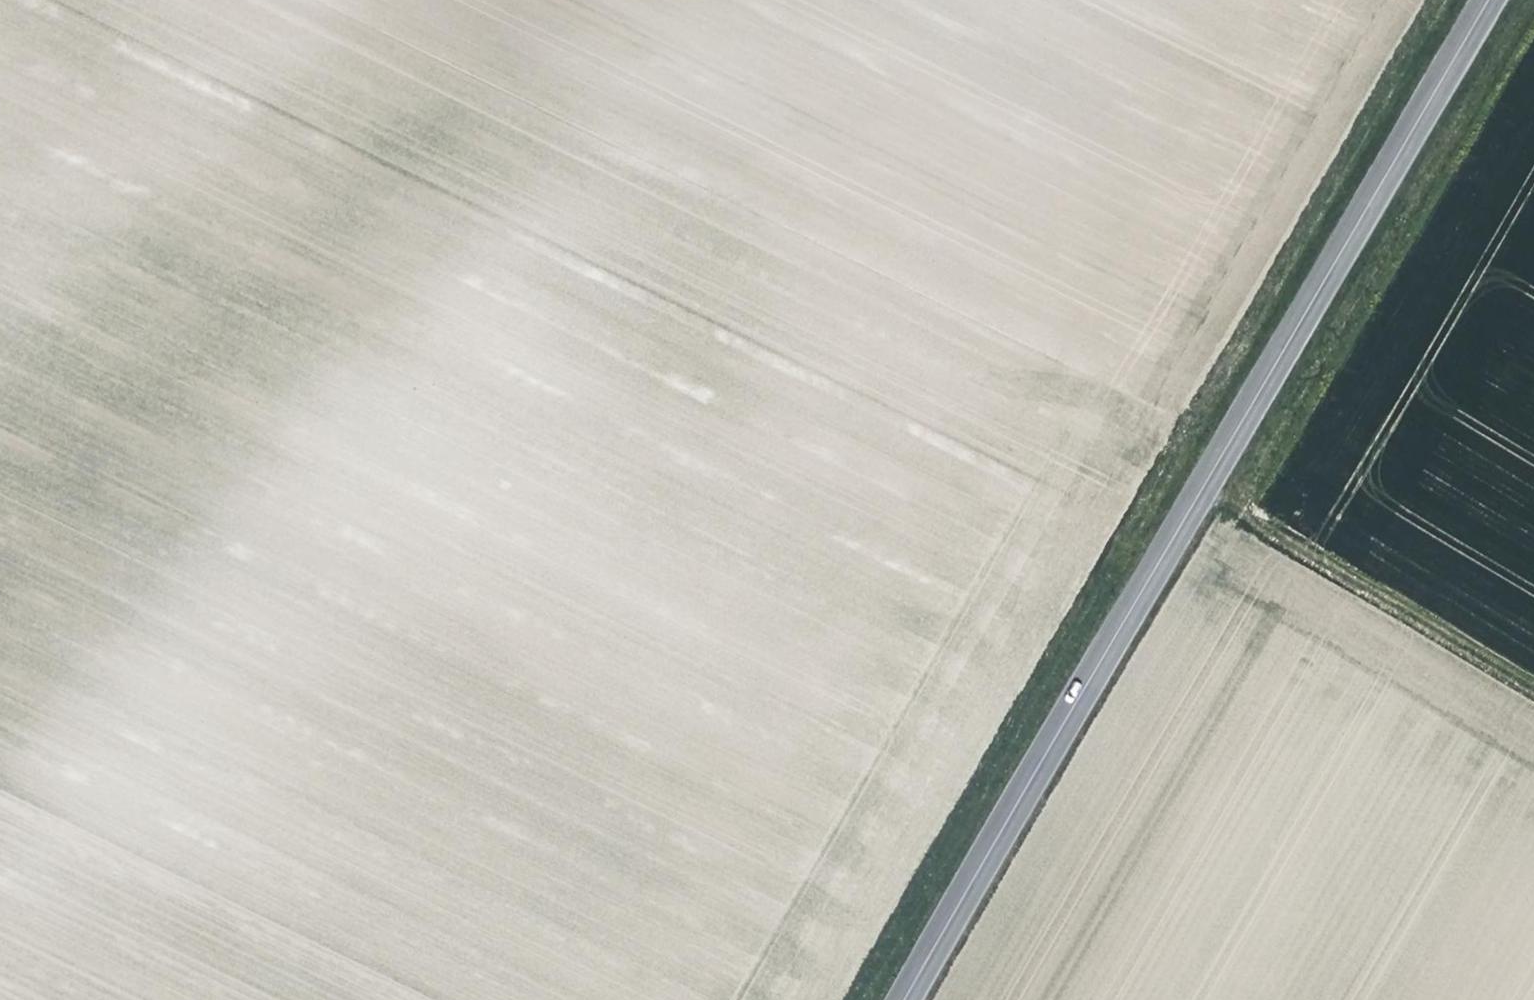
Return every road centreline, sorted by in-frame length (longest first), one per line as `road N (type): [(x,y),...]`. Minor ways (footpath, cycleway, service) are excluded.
road 1 (tertiary): [(907,999),(1486,0)]
road 2 (track): [(1533,690),(1203,491)]

